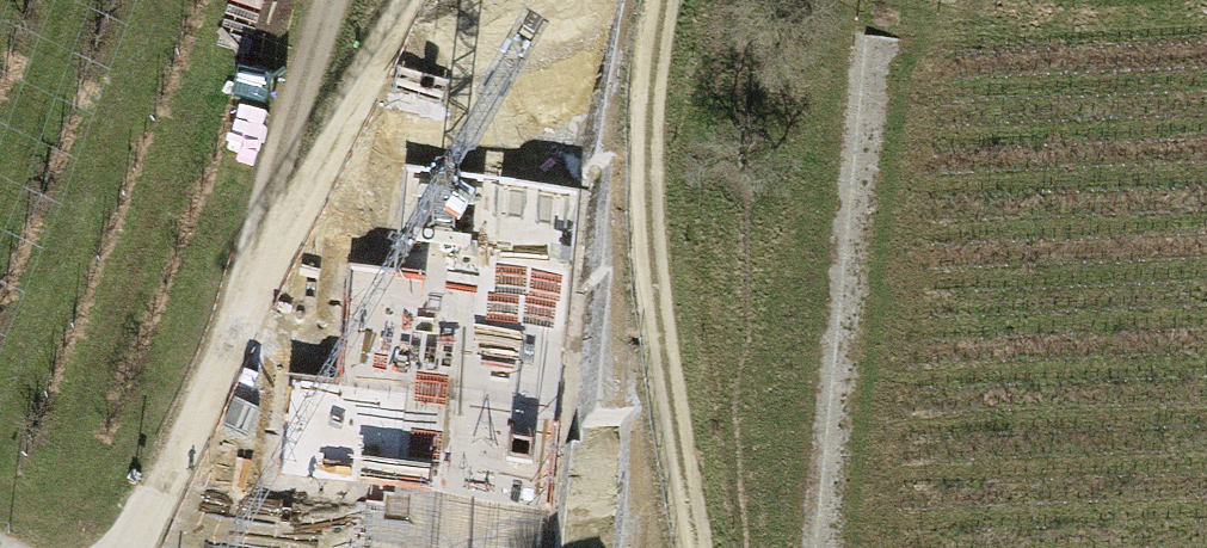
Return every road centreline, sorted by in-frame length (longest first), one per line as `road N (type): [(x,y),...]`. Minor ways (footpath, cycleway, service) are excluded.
road 1 (track): [(697,547),(657,308),(649,142)]
road 2 (track): [(247,285),(357,109),(408,0)]
road 3 (track): [(337,0),(247,285)]
road 4 (track): [(247,285),(195,418),(139,522),(113,547)]
road 5 (track): [(666,0),(649,142)]

